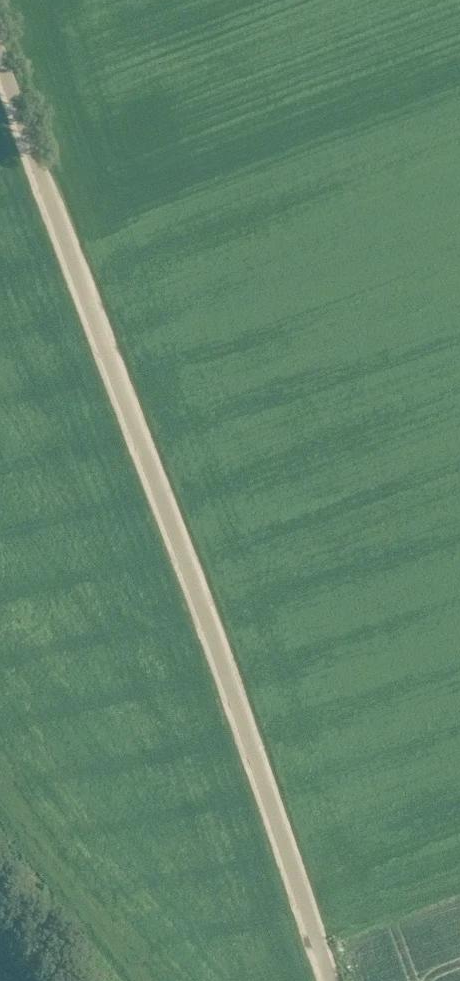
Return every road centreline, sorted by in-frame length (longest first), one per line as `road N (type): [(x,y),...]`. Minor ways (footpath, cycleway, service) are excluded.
road 1 (unclassified): [(330,980),(0,51)]

